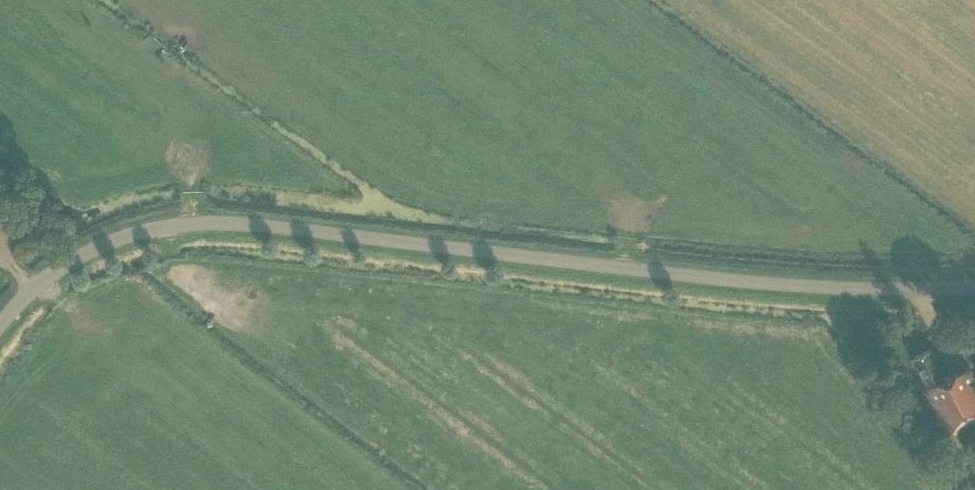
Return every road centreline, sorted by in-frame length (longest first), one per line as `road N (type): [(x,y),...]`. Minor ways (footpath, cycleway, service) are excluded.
road 1 (unclassified): [(0,338),(30,296),(100,248),(191,224),(757,282),(974,286)]

